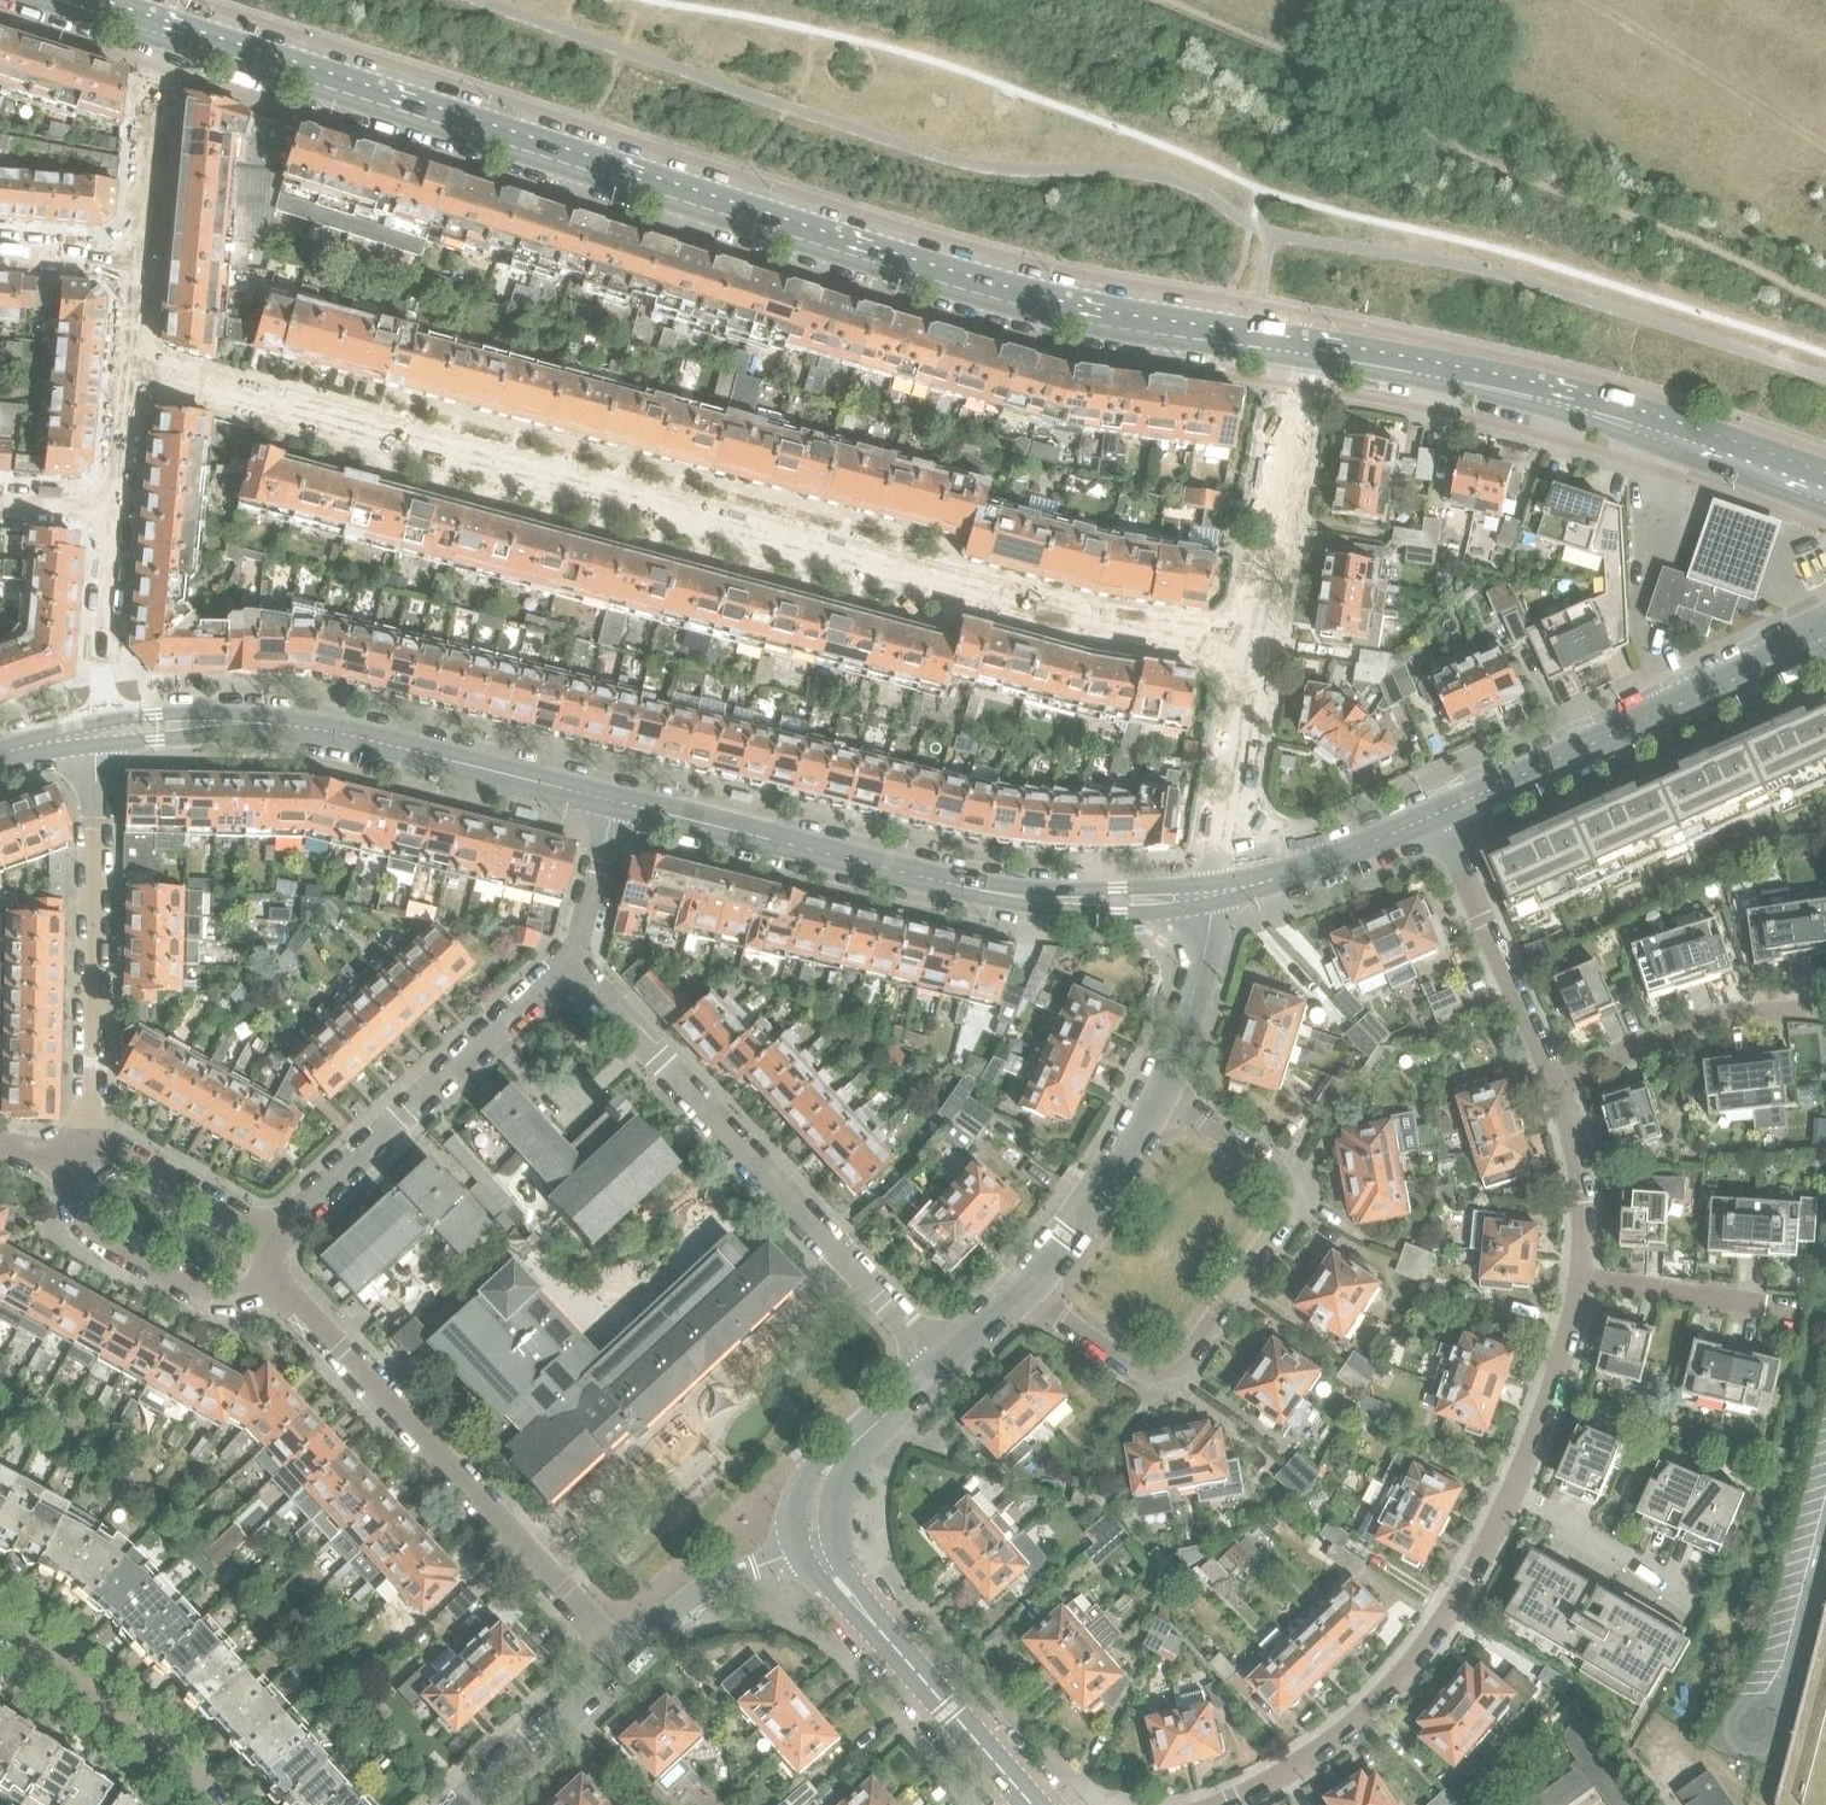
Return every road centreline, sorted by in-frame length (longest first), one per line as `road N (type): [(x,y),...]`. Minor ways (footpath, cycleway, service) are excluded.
road 1 (secondary): [(1297,351),(1061,315),(165,31)]
road 2 (residential): [(125,368),(1092,627),(1249,650)]
road 3 (residential): [(1216,894),(1026,898),(614,800)]
road 4 (residential): [(1155,1099),(1300,1187),(1170,1384),(1027,1293)]
road 5 (secondary): [(1825,492),(1577,410),(1297,351)]
road 6 (residential): [(571,966),(944,1361)]
road 7 (residential): [(614,800),(248,719),(95,726)]
road 8 (residential): [(621,1657),(265,1282)]
road 9 (residential): [(1215,1804),(1275,1780),(1340,1737),(1391,1686),(1468,1576),(1511,1491)]
road 10 (residential): [(79,1159),(95,726)]
road 11 (residential): [(1825,637),(1435,815)]
road 12 (residential): [(271,1234),(571,966)]
road 13 (residential): [(1027,1804),(855,1609),(810,1543)]
road 14 (residential): [(1249,650),(1297,351)]
road 15 (residential): [(1553,1079),(1435,815)]
road 16 (residential): [(79,1159),(76,1221),(100,1245),(197,1300),(222,1303),(265,1282)]
road 17 (track): [(1825,143),(1585,0)]
road 18 (residential): [(206,1804),(64,1666),(0,1625)]
road 19 (residential): [(1553,1079),(1697,1019),(1815,1020)]
road 20 (residential): [(1216,894),(1249,650)]
road 21 (residential): [(810,1543),(810,1501),(845,1449),(944,1361)]
road 22 (residential): [(1435,815),(1318,866),(1216,894)]
road 23 (residential): [(1027,1293),(1099,1199),(1155,1099)]
road 24 (residential): [(135,261),(152,68),(165,31)]
road 25 (residential): [(621,1657),(681,1604),(810,1543)]
road 26 (residential): [(1511,1491),(1564,1353),(1580,1280)]
road 27 (residential): [(271,1234),(124,1150),(79,1159)]
road 28 (residential): [(1155,1099),(1216,894)]
road 29 (residential): [(95,726),(113,513)]
road 30 (residential): [(621,1657),(466,1804)]
road 31 (residential): [(1511,1491),(1690,1596)]
road 32 (residential): [(1580,1280),(1576,1150),(1553,1079)]
road 33 (residential): [(1580,1280),(1762,1304)]
road 34 (residential): [(571,966),(614,800)]
road 35 (residential): [(113,513),(125,368)]
road 36 (residential): [(135,261),(0,249)]

